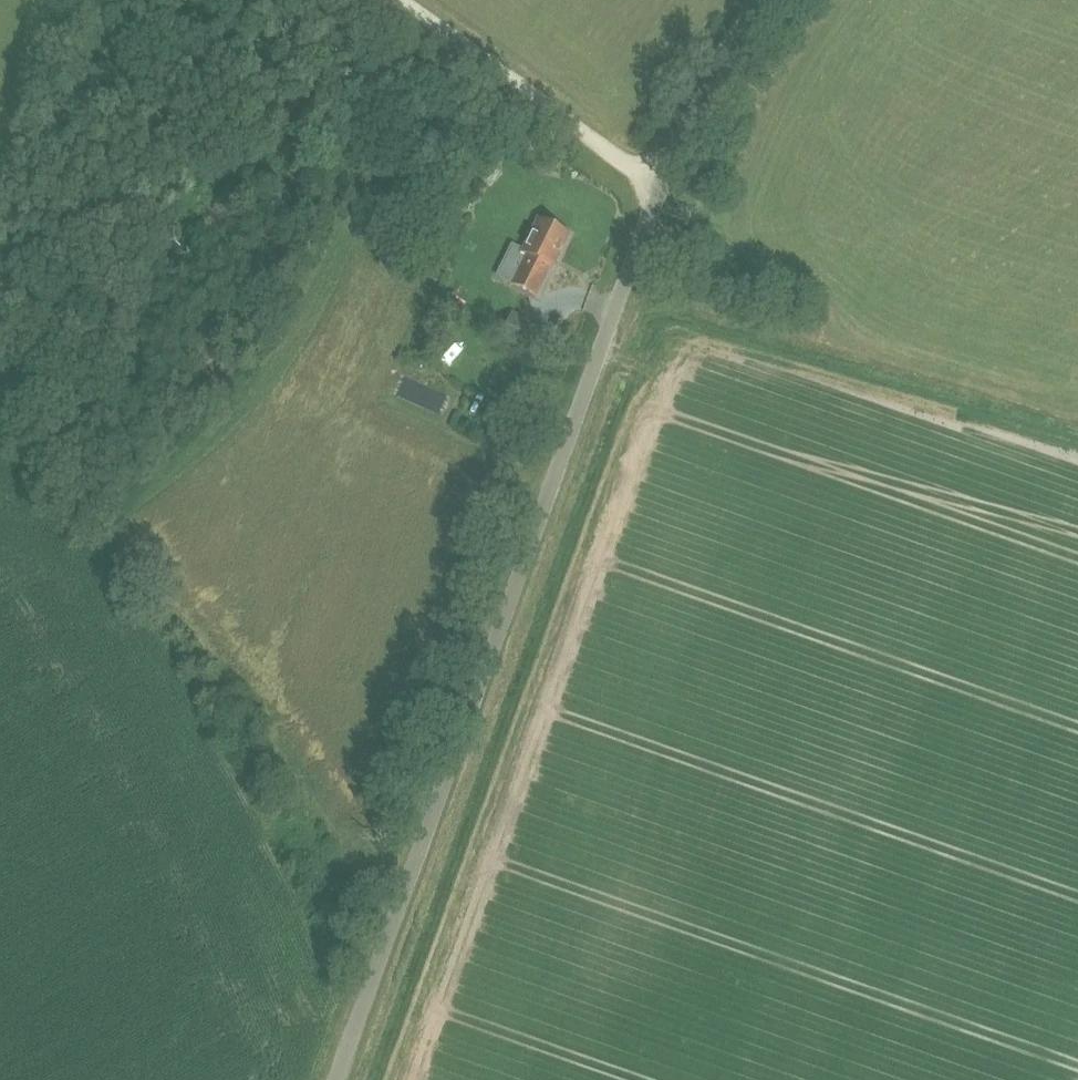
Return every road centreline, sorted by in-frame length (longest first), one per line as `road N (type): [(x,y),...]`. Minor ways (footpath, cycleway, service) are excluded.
road 1 (unclassified): [(339,1079),(660,178),(688,112),(768,0)]
road 2 (track): [(399,0),(600,146),(660,178)]

